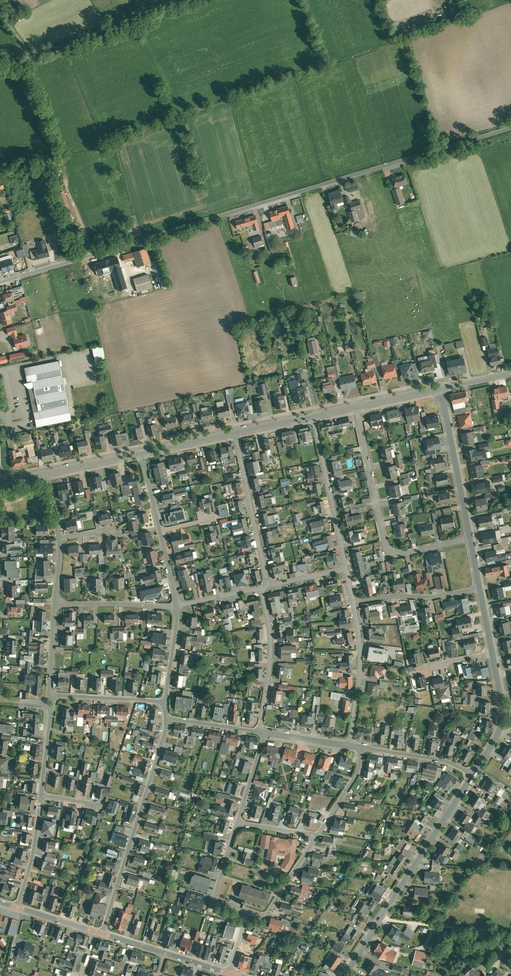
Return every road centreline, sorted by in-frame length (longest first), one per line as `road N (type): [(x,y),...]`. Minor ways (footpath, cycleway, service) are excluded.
road 1 (unclassified): [(0,281),(510,125)]
road 2 (residential): [(473,775),(346,975)]
road 3 (residential): [(357,406),(384,544),(404,553),(471,539)]
road 4 (residential): [(167,718),(102,934)]
road 5 (residential): [(180,0),(0,71)]
road 6 (residential): [(235,433),(268,586)]
road 7 (residential): [(314,416),(346,569)]
road 8 (residential): [(441,389),(471,539)]
road 9 (residential): [(261,588),(272,652),(260,732)]
road 10 (residential): [(353,602),(360,659),(350,746)]
road 11 (residential): [(353,602),(480,588)]
road 12 (residential): [(56,604),(176,606)]

